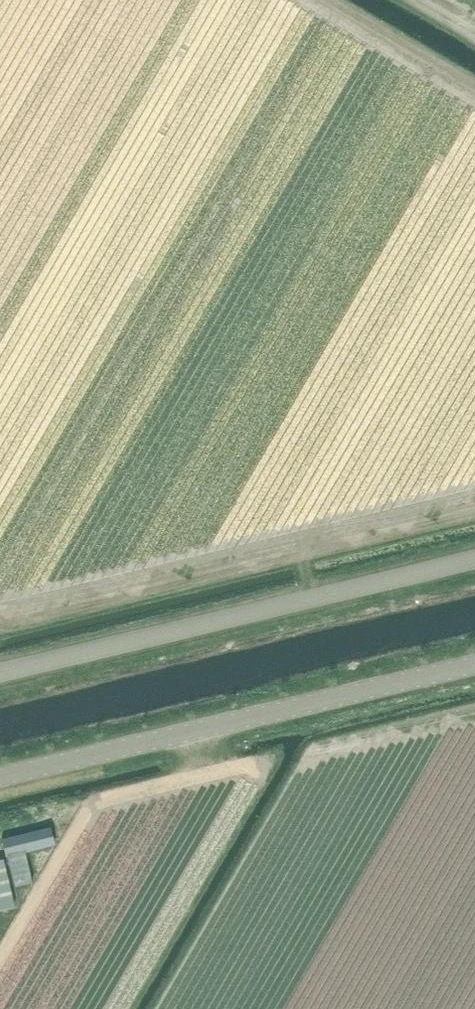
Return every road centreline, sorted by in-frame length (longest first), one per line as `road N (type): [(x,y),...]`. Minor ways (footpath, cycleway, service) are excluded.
road 1 (unclassified): [(0,674),(474,559)]
road 2 (unclassified): [(0,776),(474,663)]

